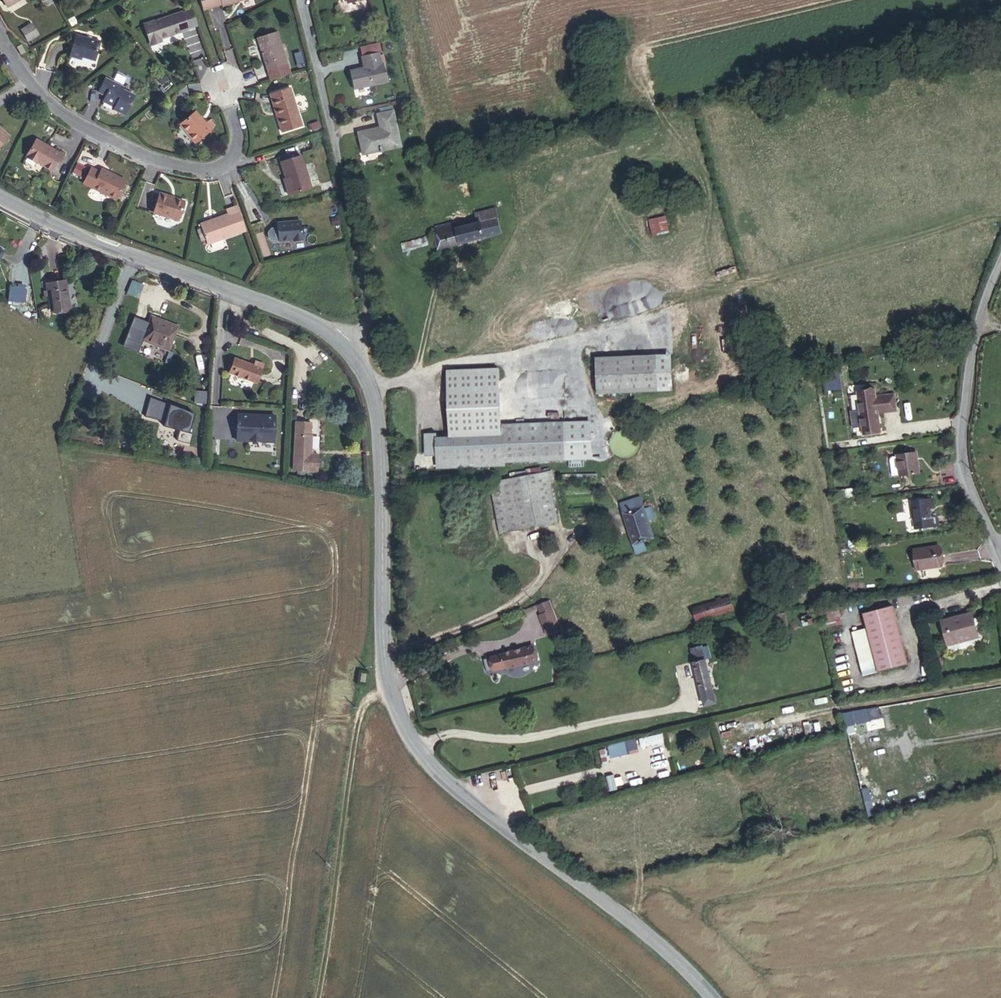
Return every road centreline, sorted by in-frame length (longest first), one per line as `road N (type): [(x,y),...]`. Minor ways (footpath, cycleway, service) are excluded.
road 1 (secondary): [(711,997),(643,932),(437,771),(403,725),(385,650),(378,411),(352,354)]
road 2 (secondary): [(352,354),(321,327),(57,225),(0,195)]
road 3 (residential): [(0,34),(55,108),(107,142),(159,161),(212,171),(233,163),(239,140),(223,83)]
road 4 (residential): [(301,0),(368,304),(352,354)]
road 5 (track): [(390,689),(371,695),(361,714),(311,997)]
road 6 (unclassified): [(1000,558),(961,437),(983,303),(1000,258)]

